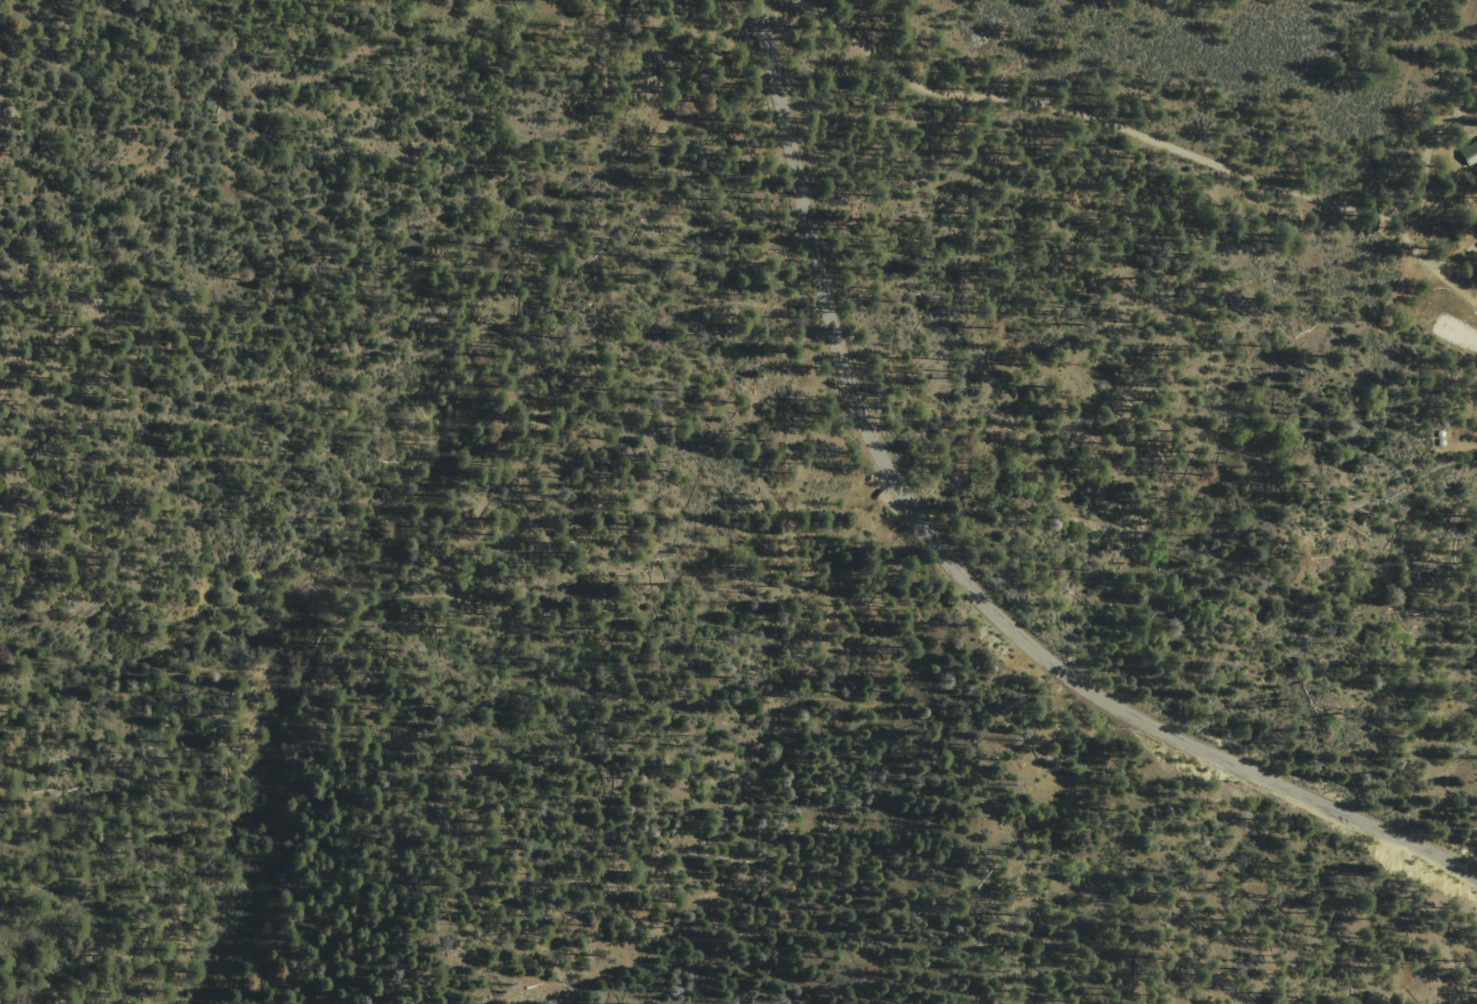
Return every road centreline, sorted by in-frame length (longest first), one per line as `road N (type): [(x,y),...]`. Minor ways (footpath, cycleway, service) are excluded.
road 1 (residential): [(1476,878),(1151,730),(1067,677),(970,587),(908,500),(857,388),(831,313),(765,0)]

